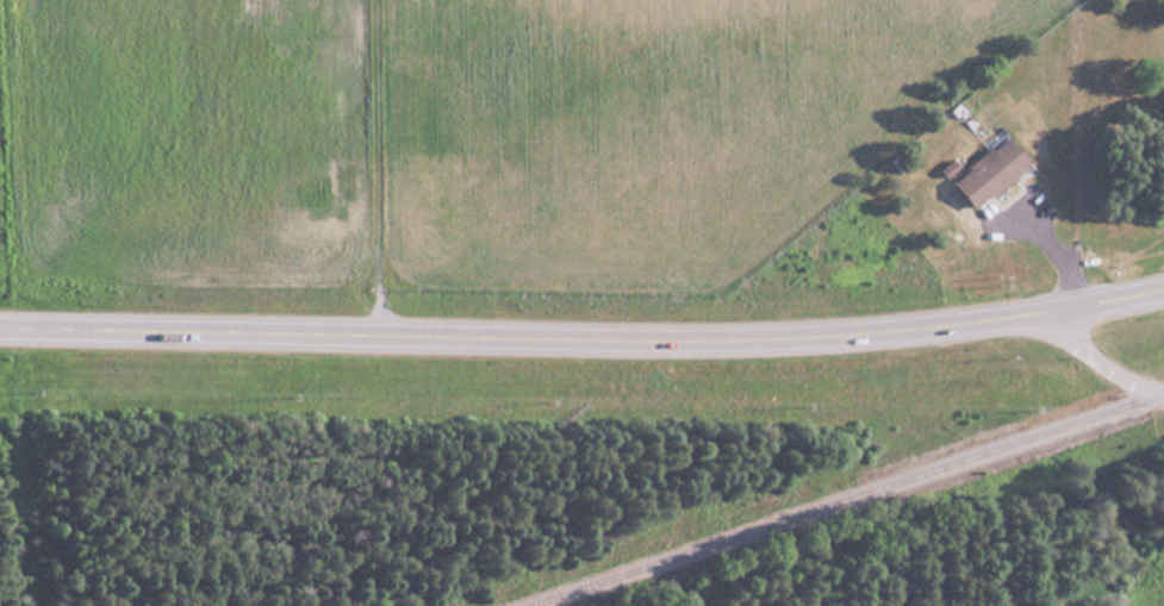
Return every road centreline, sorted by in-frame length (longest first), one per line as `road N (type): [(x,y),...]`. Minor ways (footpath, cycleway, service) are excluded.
road 1 (primary): [(0,330),(721,338),(1048,310),(1163,286)]
road 2 (track): [(378,332),(372,0)]
road 3 (residential): [(1163,391),(1100,362),(1048,310)]

